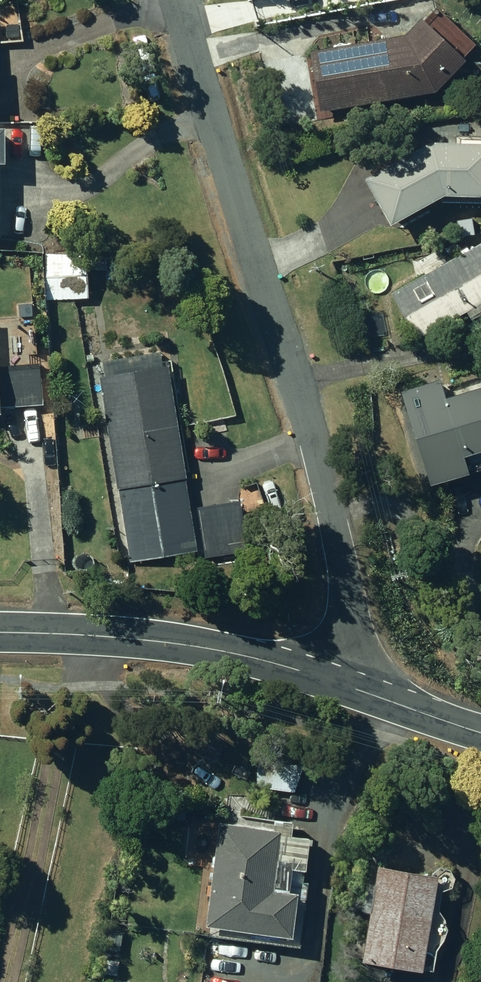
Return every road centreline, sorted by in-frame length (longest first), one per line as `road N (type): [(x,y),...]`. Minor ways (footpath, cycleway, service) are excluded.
road 1 (unclassified): [(177,0),(313,448),(347,623),(335,683)]
road 2 (secondary): [(335,683),(222,651),(0,633)]
road 3 (secondary): [(480,732),(335,683)]

